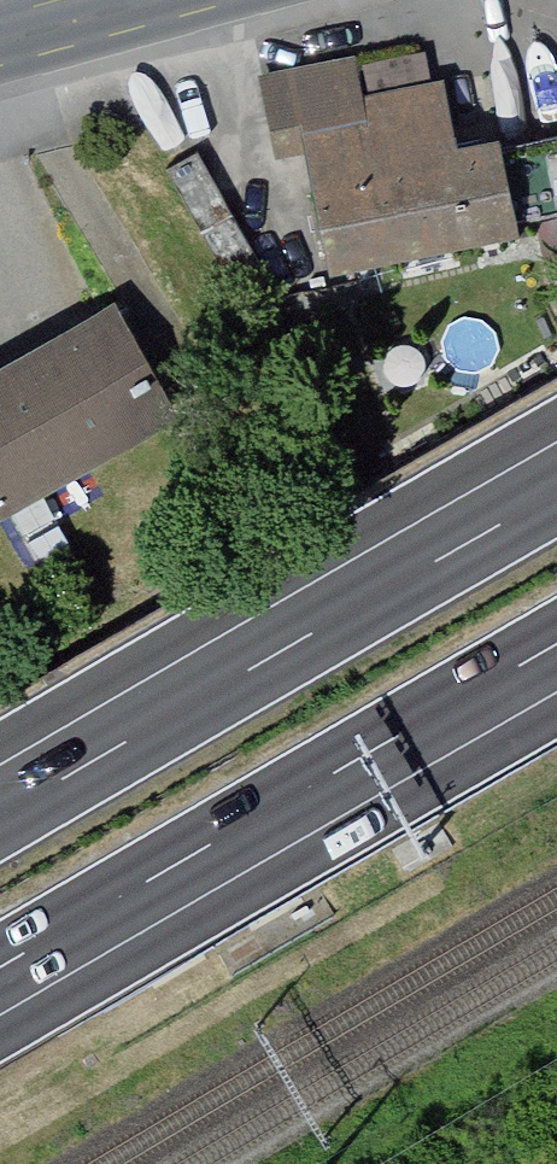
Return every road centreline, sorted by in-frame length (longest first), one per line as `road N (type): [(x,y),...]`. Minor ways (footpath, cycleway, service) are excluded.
road 1 (motorway): [(0,971),(556,647)]
road 2 (motorway): [(556,492),(0,815)]
road 3 (tertiary): [(151,0),(0,41)]

